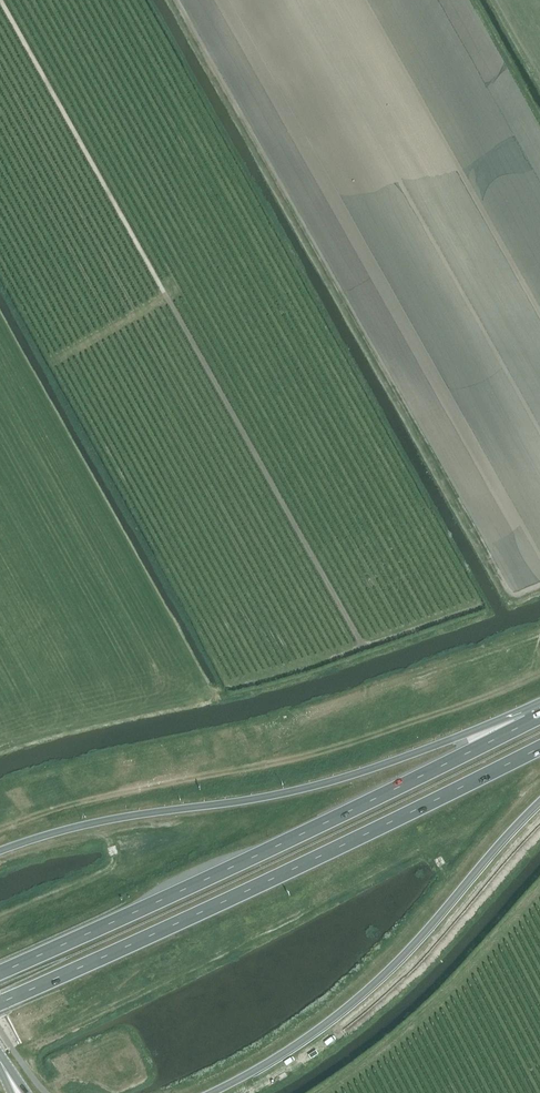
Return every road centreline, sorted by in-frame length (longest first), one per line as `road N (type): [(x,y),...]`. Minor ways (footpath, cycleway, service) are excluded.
road 1 (trunk): [(0,1003),(539,749)]
road 2 (trunk): [(528,722),(0,972)]
road 3 (trunk): [(528,722),(493,723),(293,791),(80,825),(0,851)]
road 4 (trunk): [(210,1092),(291,1048),(360,995),(539,801)]

